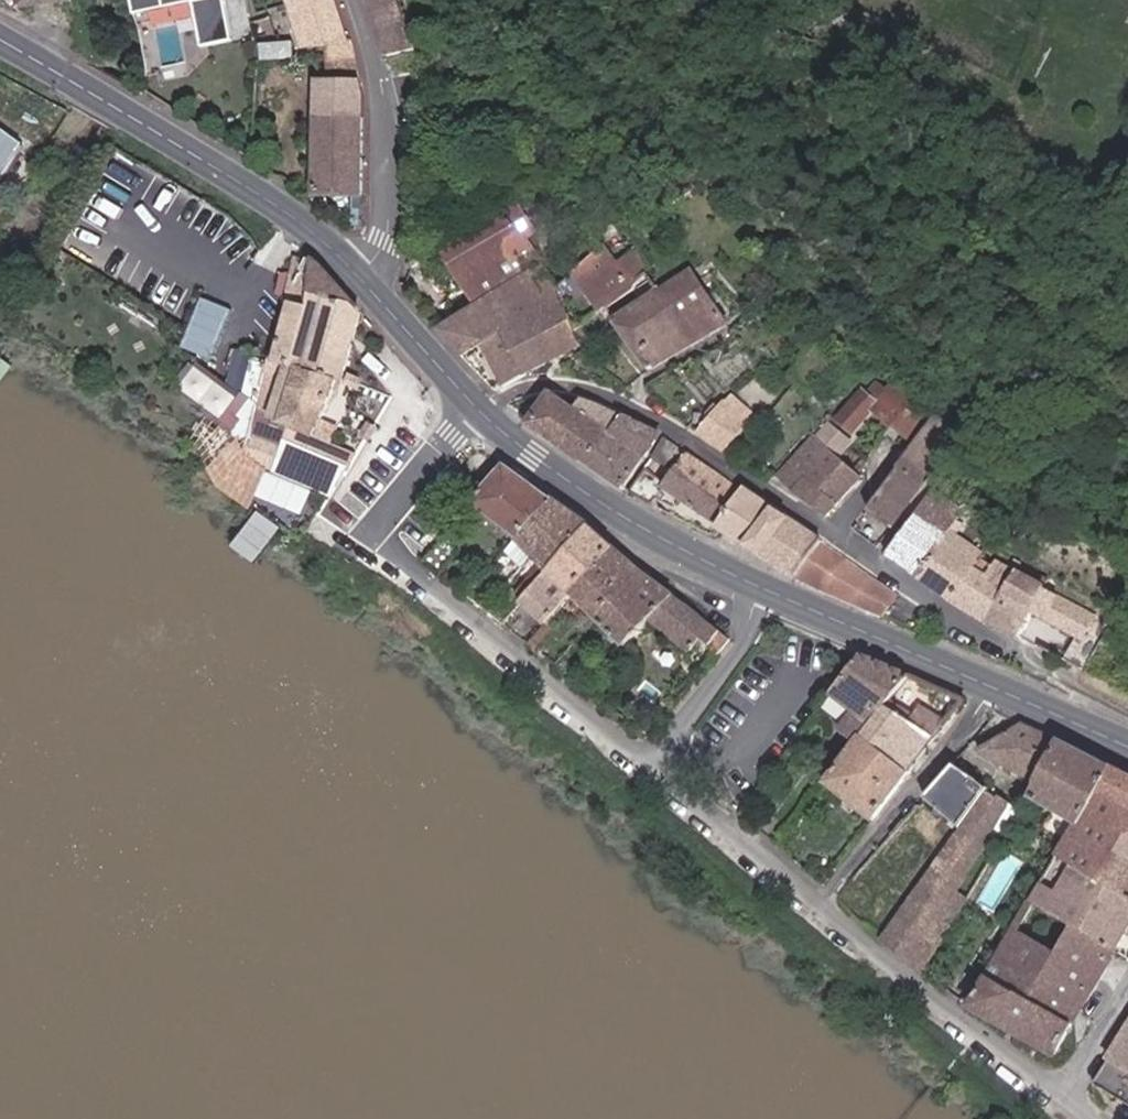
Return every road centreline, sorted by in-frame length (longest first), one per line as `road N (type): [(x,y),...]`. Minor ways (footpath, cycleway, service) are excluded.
road 1 (primary): [(0,40),(301,216),(365,271)]
road 2 (residential): [(655,767),(376,530)]
road 3 (primary): [(483,402),(535,455),(589,493),(766,590)]
road 4 (residential): [(1081,1102),(828,905)]
road 5 (unclassified): [(365,271),(387,243),(404,184),(397,109),(354,0)]
road 6 (residential): [(828,905),(990,687)]
road 7 (primary): [(766,590),(990,687)]
road 8 (residential): [(828,905),(655,767)]
road 9 (residential): [(655,767),(766,590)]
road 10 (primary): [(365,271),(483,402)]
road 11 (residential): [(483,402),(376,530)]
road 12 (primary): [(990,687),(1127,744)]

